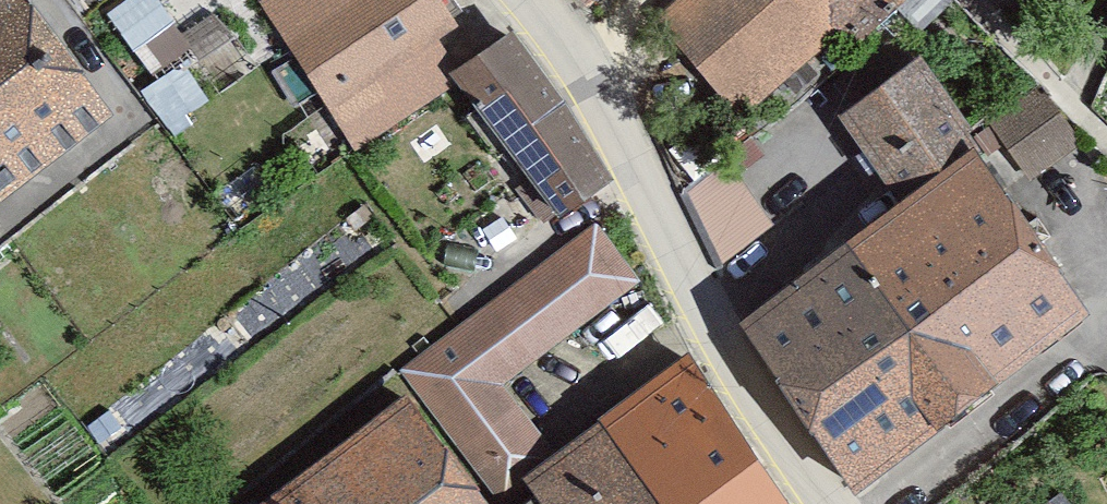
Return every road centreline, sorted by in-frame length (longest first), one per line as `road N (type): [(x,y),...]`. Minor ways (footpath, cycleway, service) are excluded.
road 1 (residential): [(829,503),(720,338),(624,139),(515,0)]
road 2 (residential): [(1106,316),(868,503)]

